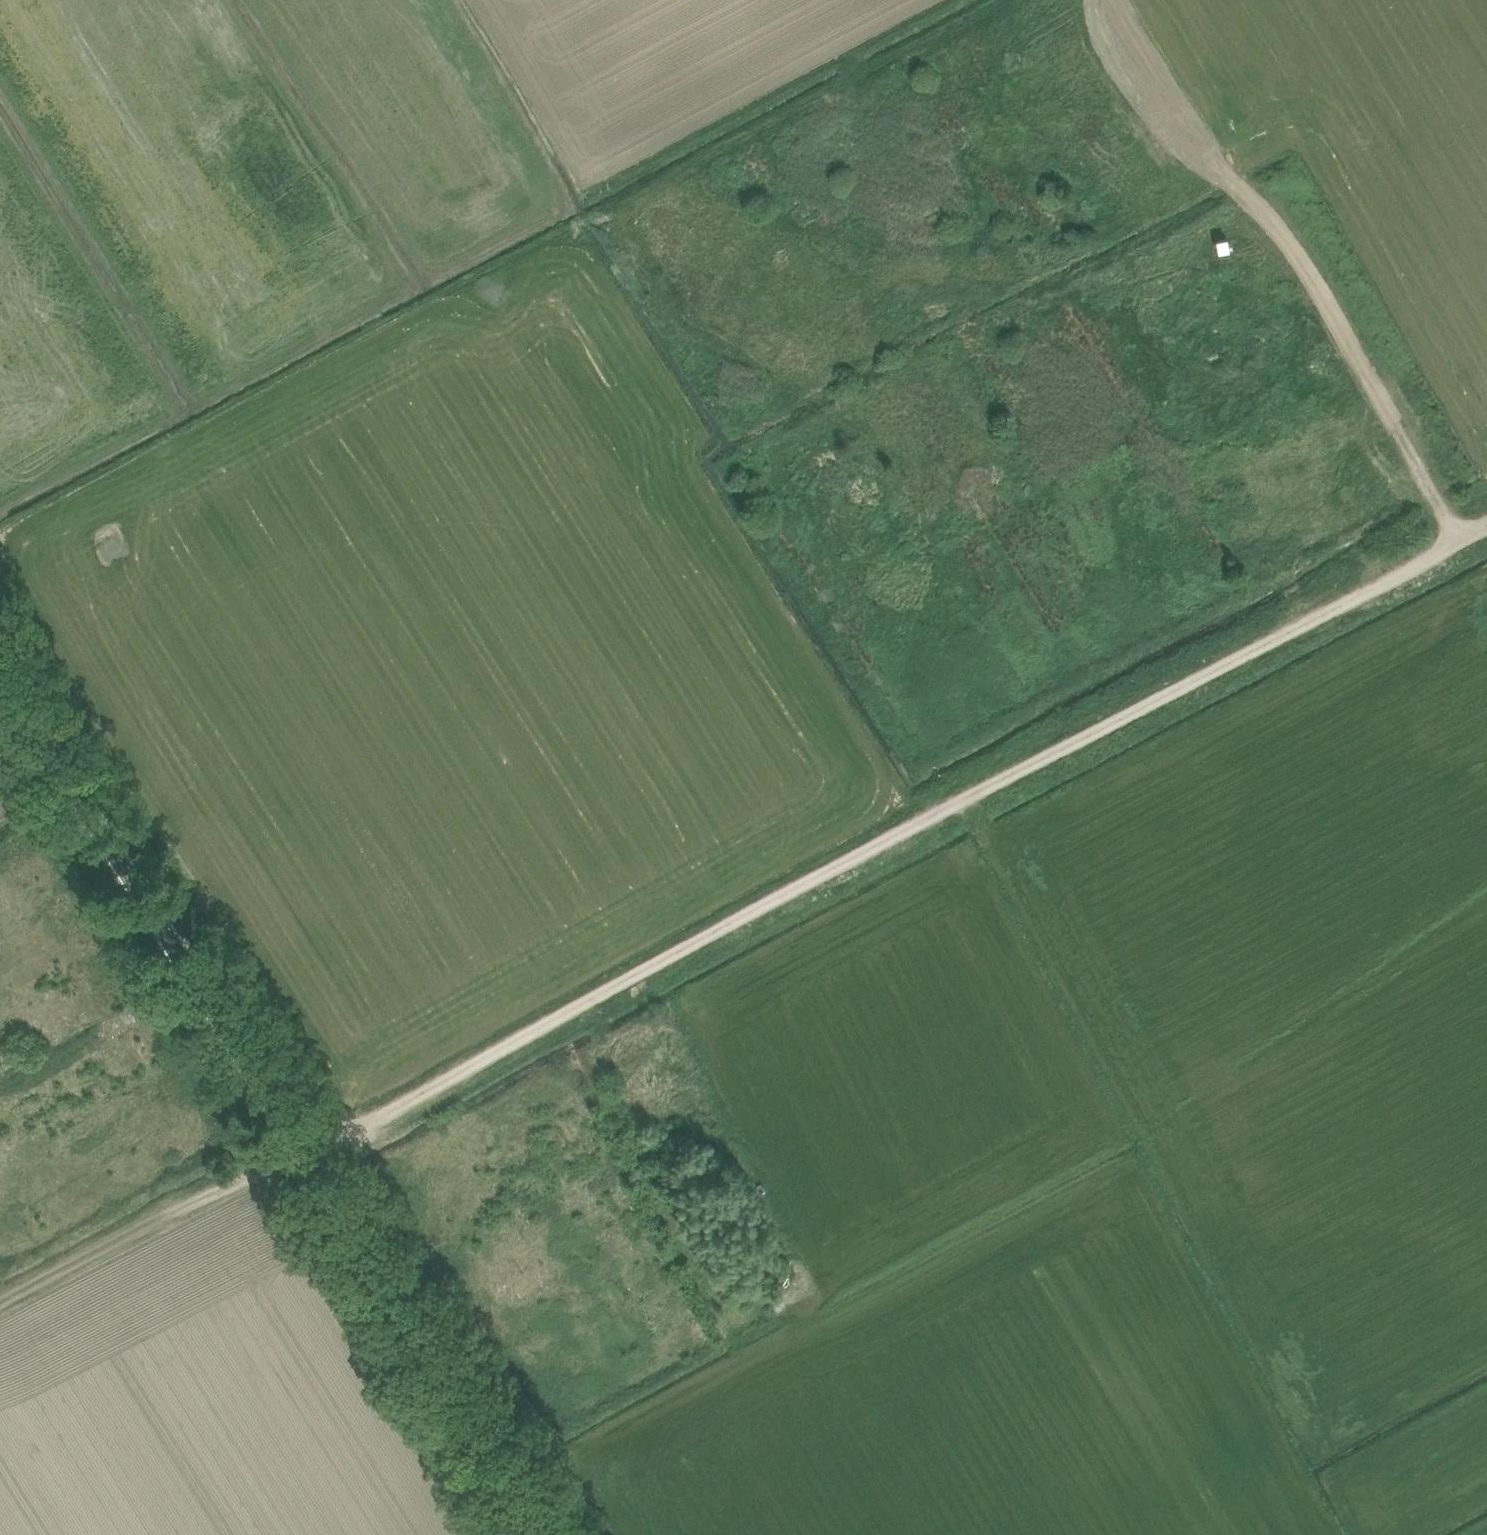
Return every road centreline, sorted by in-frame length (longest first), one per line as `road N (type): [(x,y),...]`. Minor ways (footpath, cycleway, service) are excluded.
road 1 (unclassified): [(306,1143),(1486,522)]
road 2 (unclassified): [(306,1143),(0,665)]
road 3 (unclassified): [(553,1534),(306,1143)]

